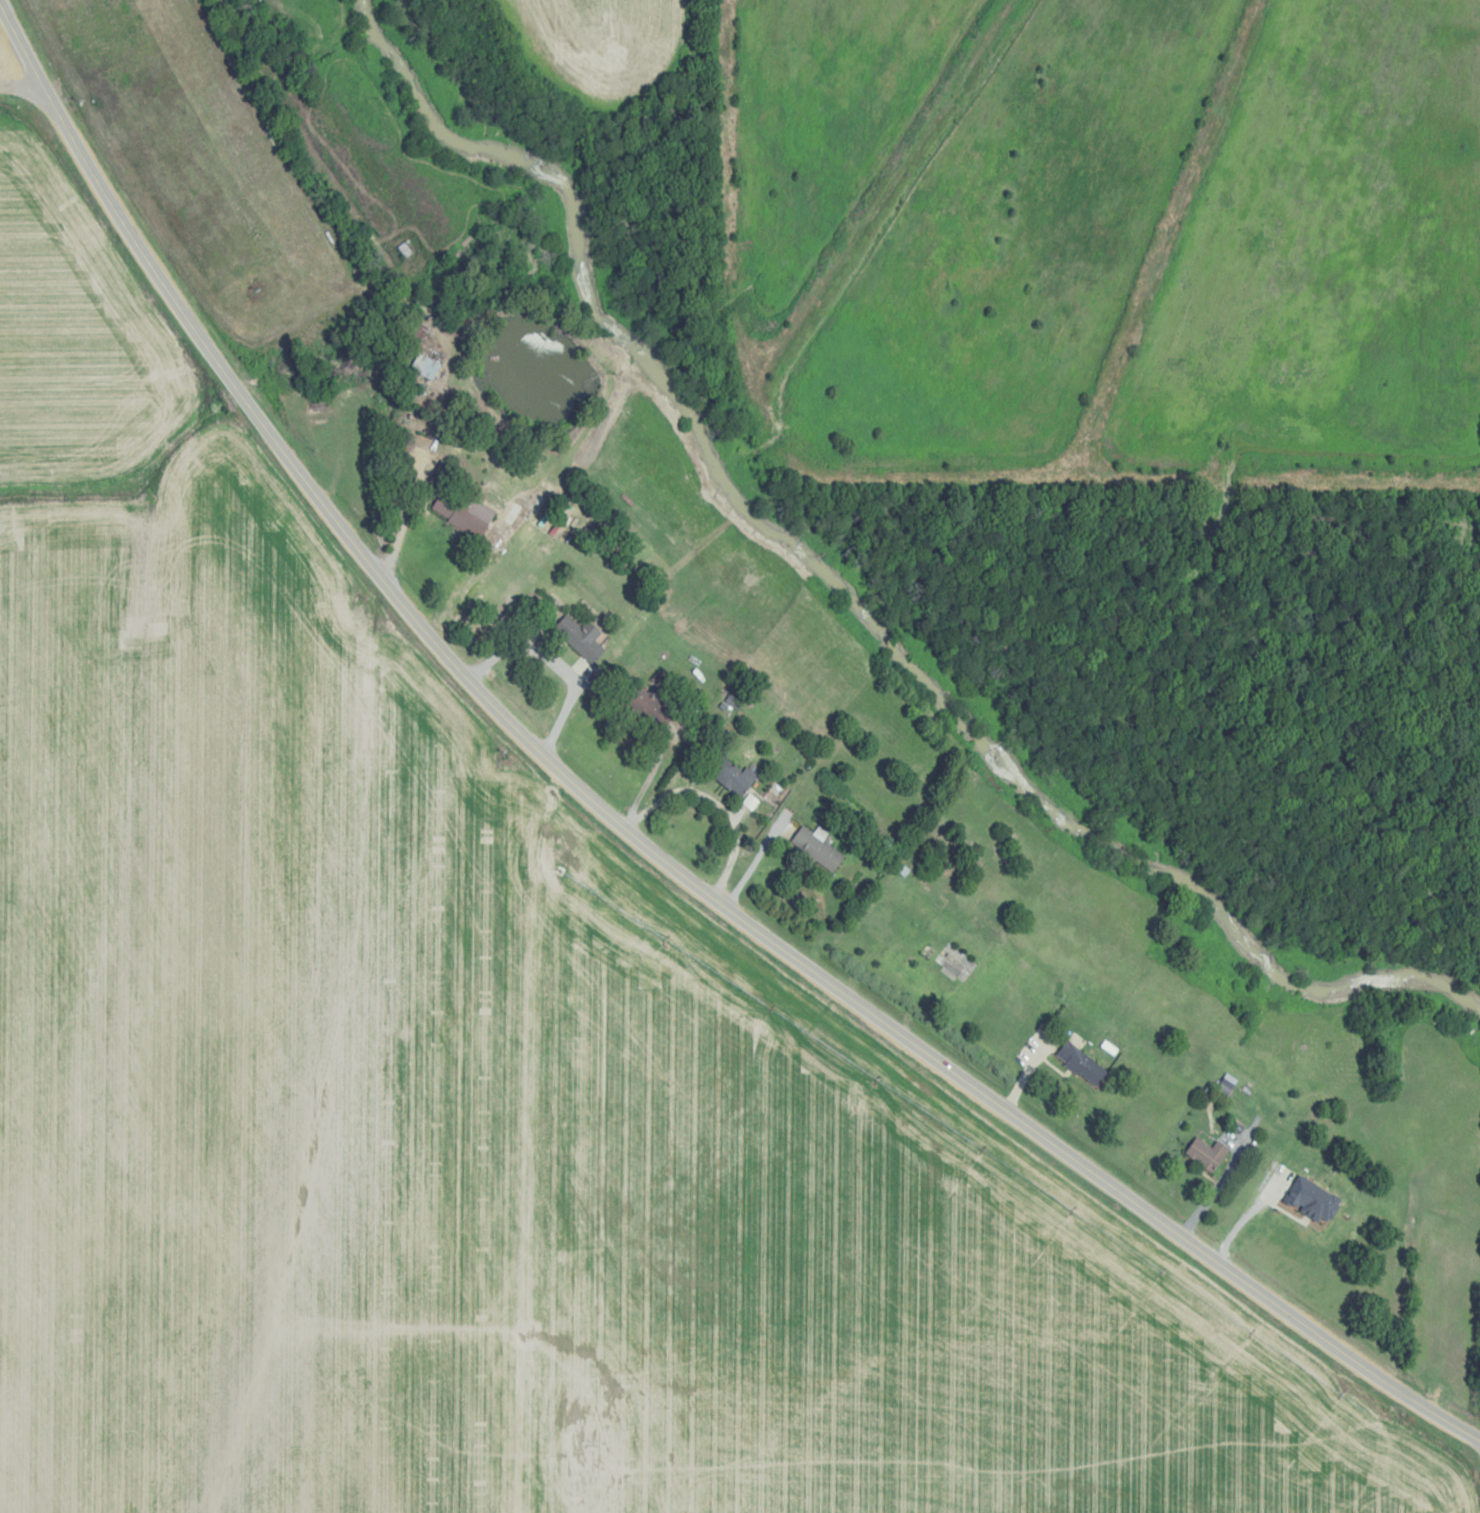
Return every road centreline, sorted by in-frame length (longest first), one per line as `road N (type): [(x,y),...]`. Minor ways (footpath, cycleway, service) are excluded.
road 1 (secondary): [(1479,1439),(1300,1324),(739,918),(583,792),(386,583),(227,378),(100,187),(0,4)]
road 2 (track): [(722,0),(730,316),(768,434),(795,462),(851,476),(1479,481)]

